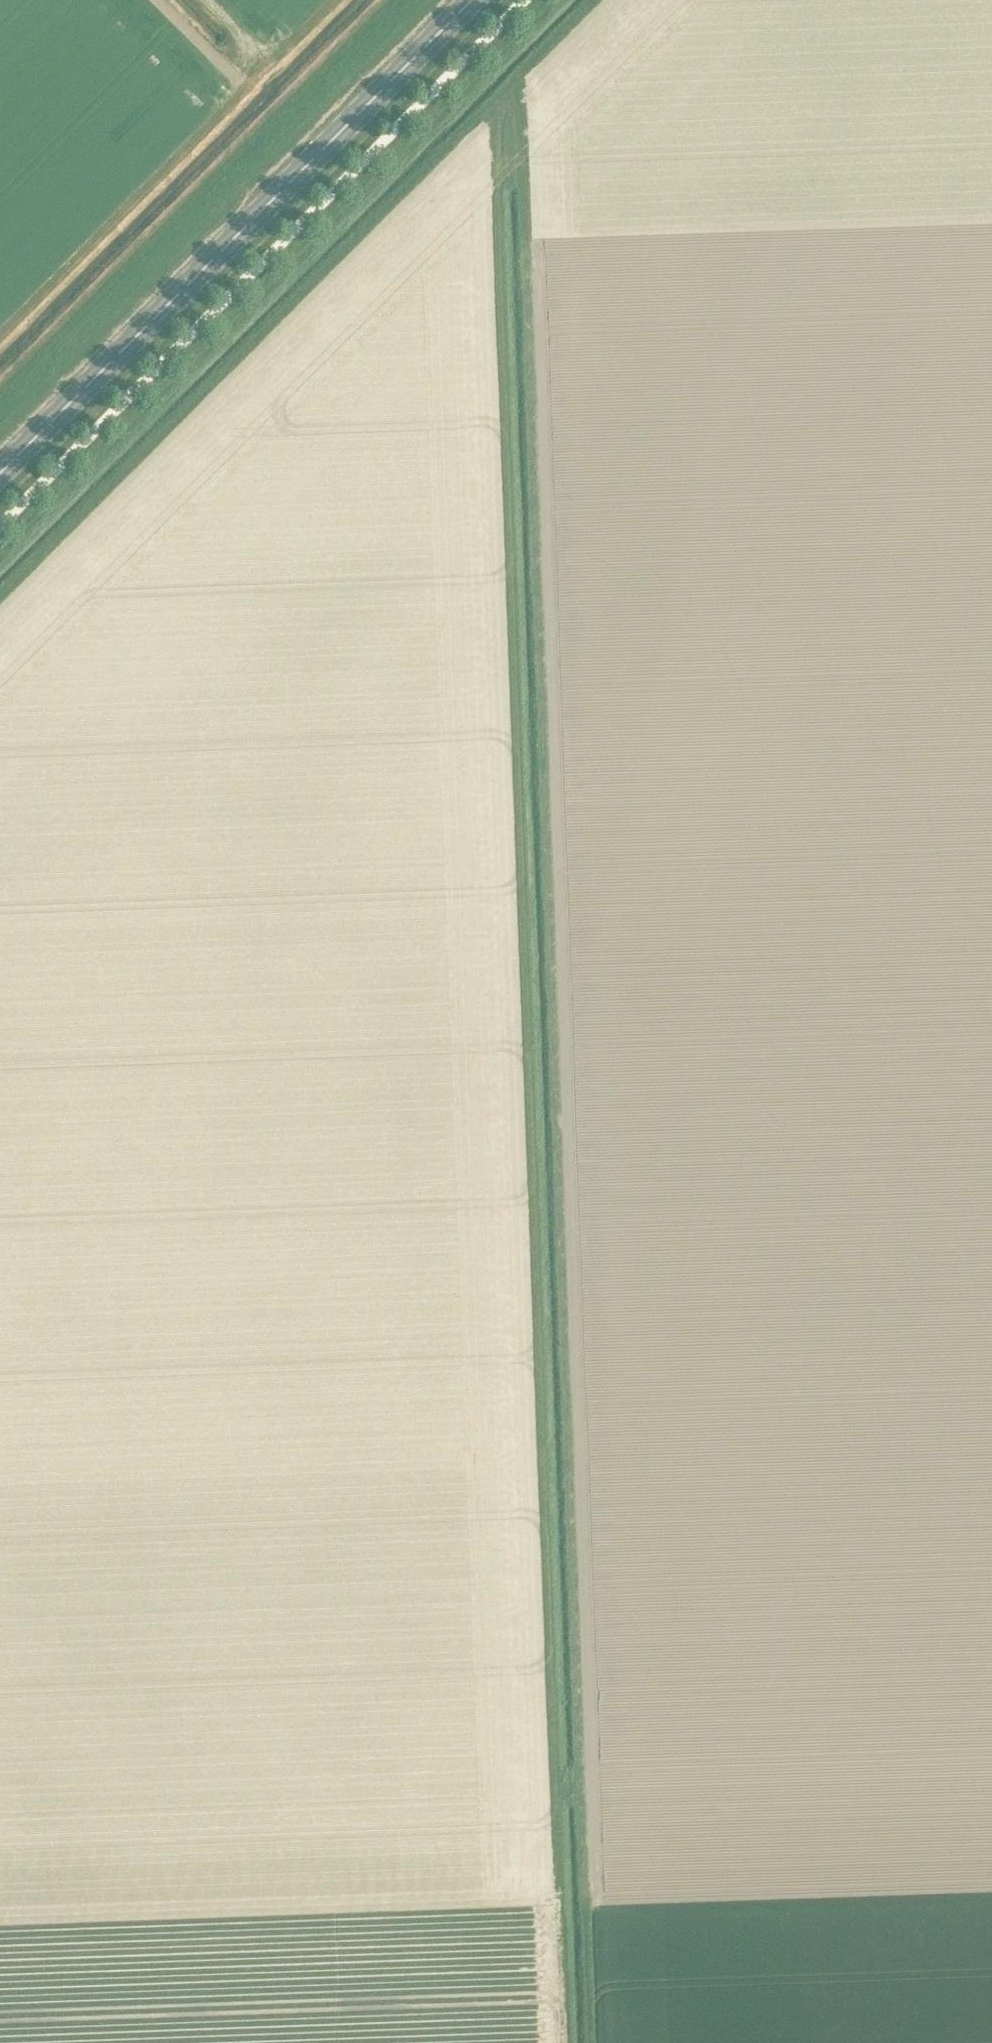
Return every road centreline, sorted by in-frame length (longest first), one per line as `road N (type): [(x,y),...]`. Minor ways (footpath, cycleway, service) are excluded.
road 1 (secondary): [(0,481),(476,0)]

